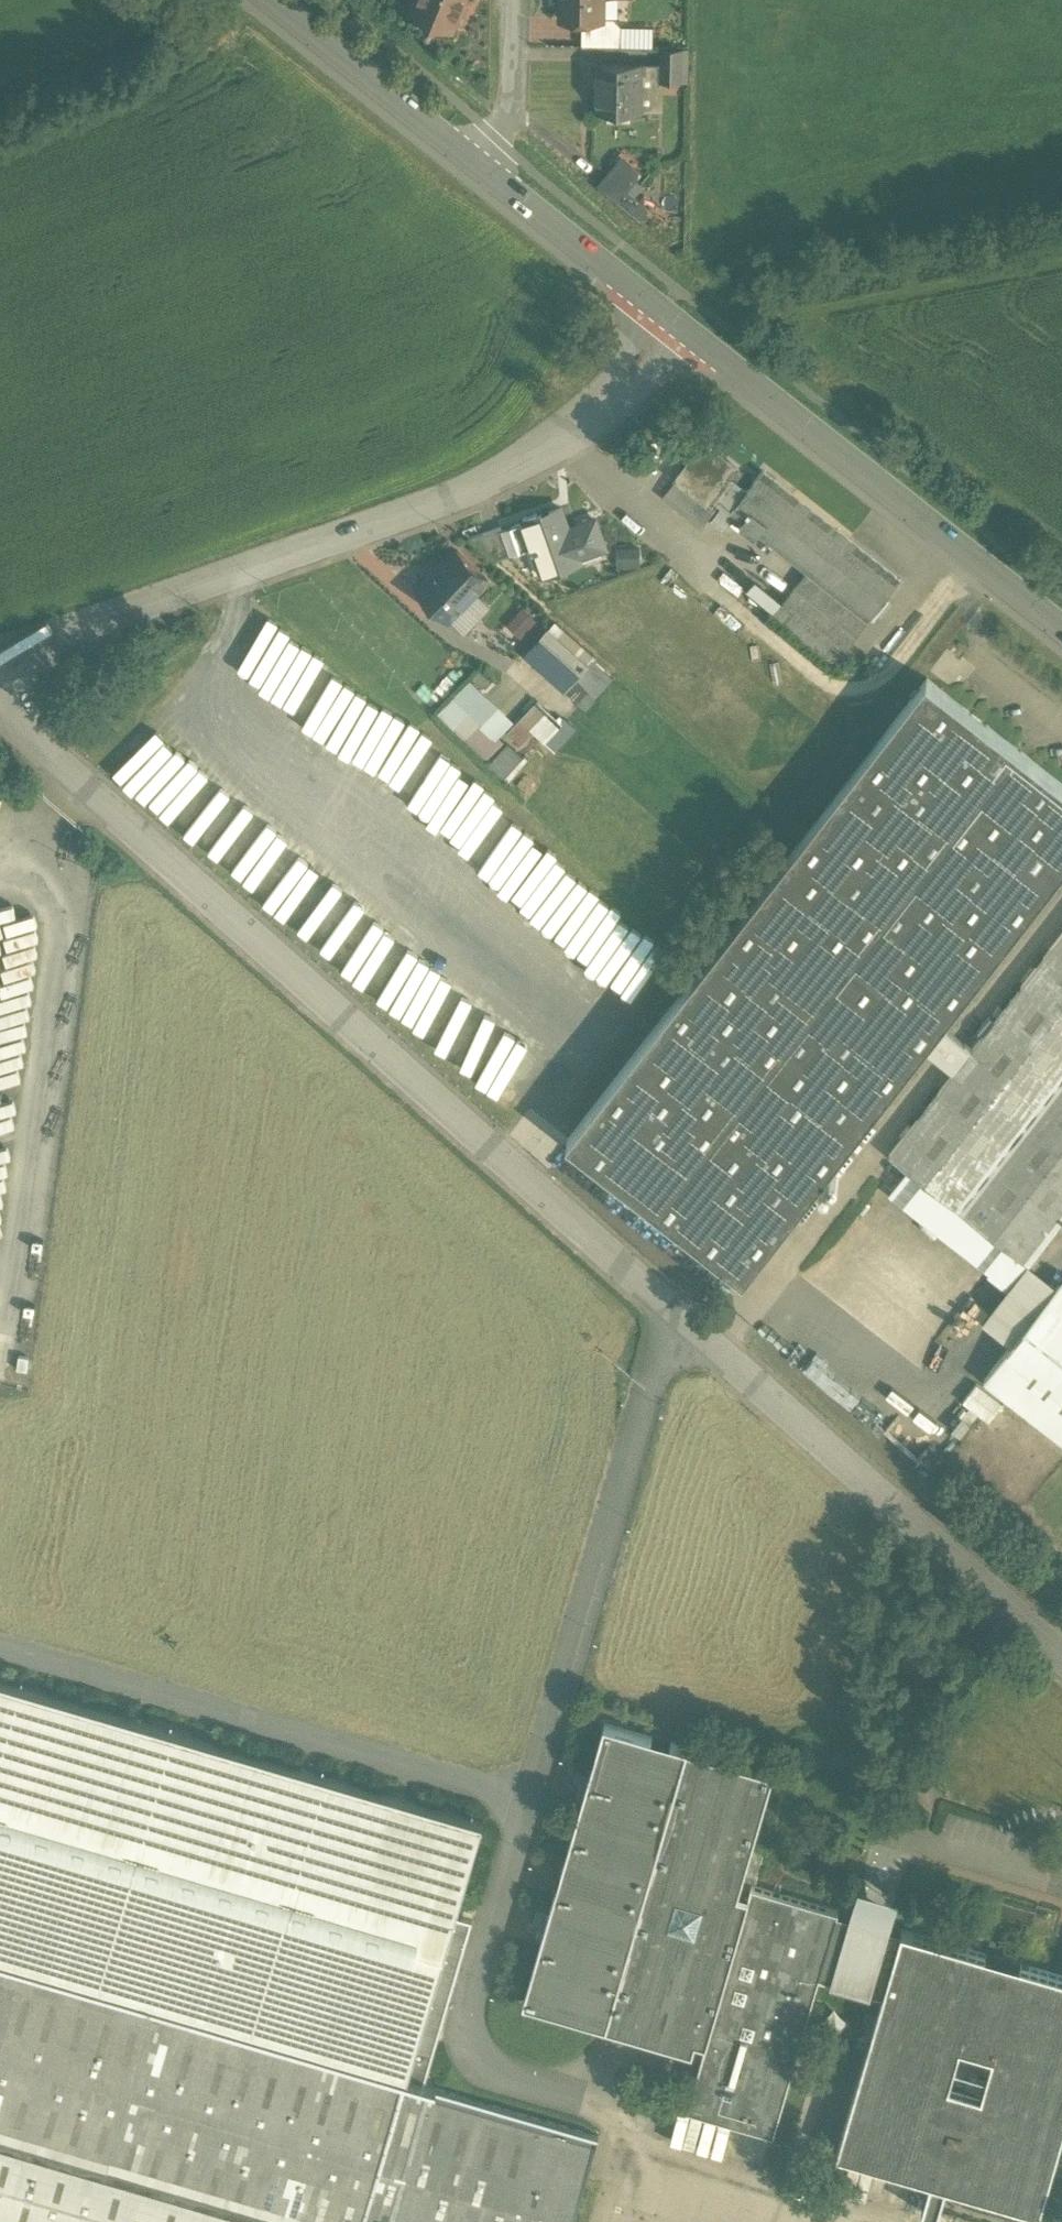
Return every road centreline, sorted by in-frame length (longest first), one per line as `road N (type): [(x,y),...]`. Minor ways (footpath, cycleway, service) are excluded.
road 1 (residential): [(0,703),(688,1326),(1061,1649)]
road 2 (residential): [(0,652),(456,498),(562,442)]
road 3 (tertiary): [(1061,628),(709,349)]
road 4 (tertiary): [(475,164),(272,0)]
road 5 (tertiary): [(631,287),(475,164)]
road 6 (residential): [(505,0),(502,112),(475,164)]

